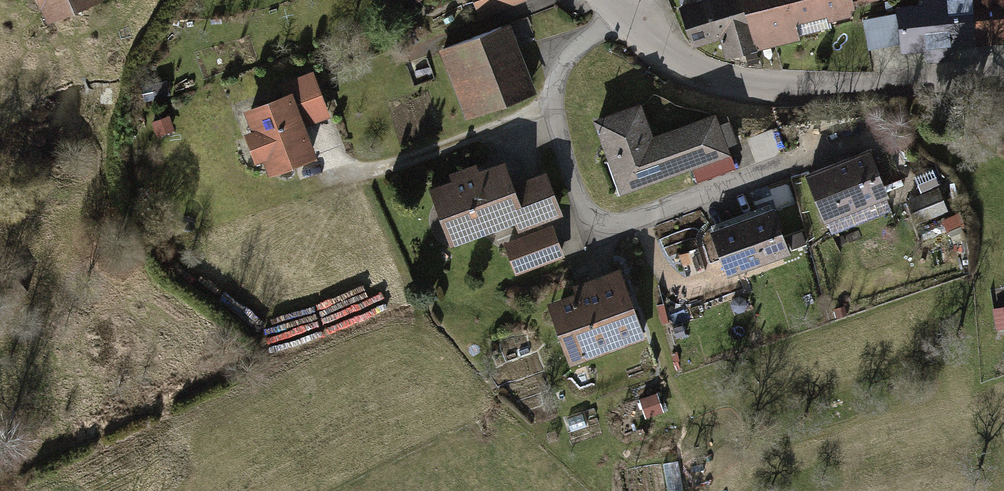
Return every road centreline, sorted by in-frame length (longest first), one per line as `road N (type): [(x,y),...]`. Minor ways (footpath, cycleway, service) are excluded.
road 1 (residential): [(617,1),(565,49),(549,94),(557,141),(586,211),(628,217),(785,163)]
road 2 (tertiary): [(617,1),(687,73),(824,90),(1003,74)]
road 3 (track): [(552,110),(292,191)]

